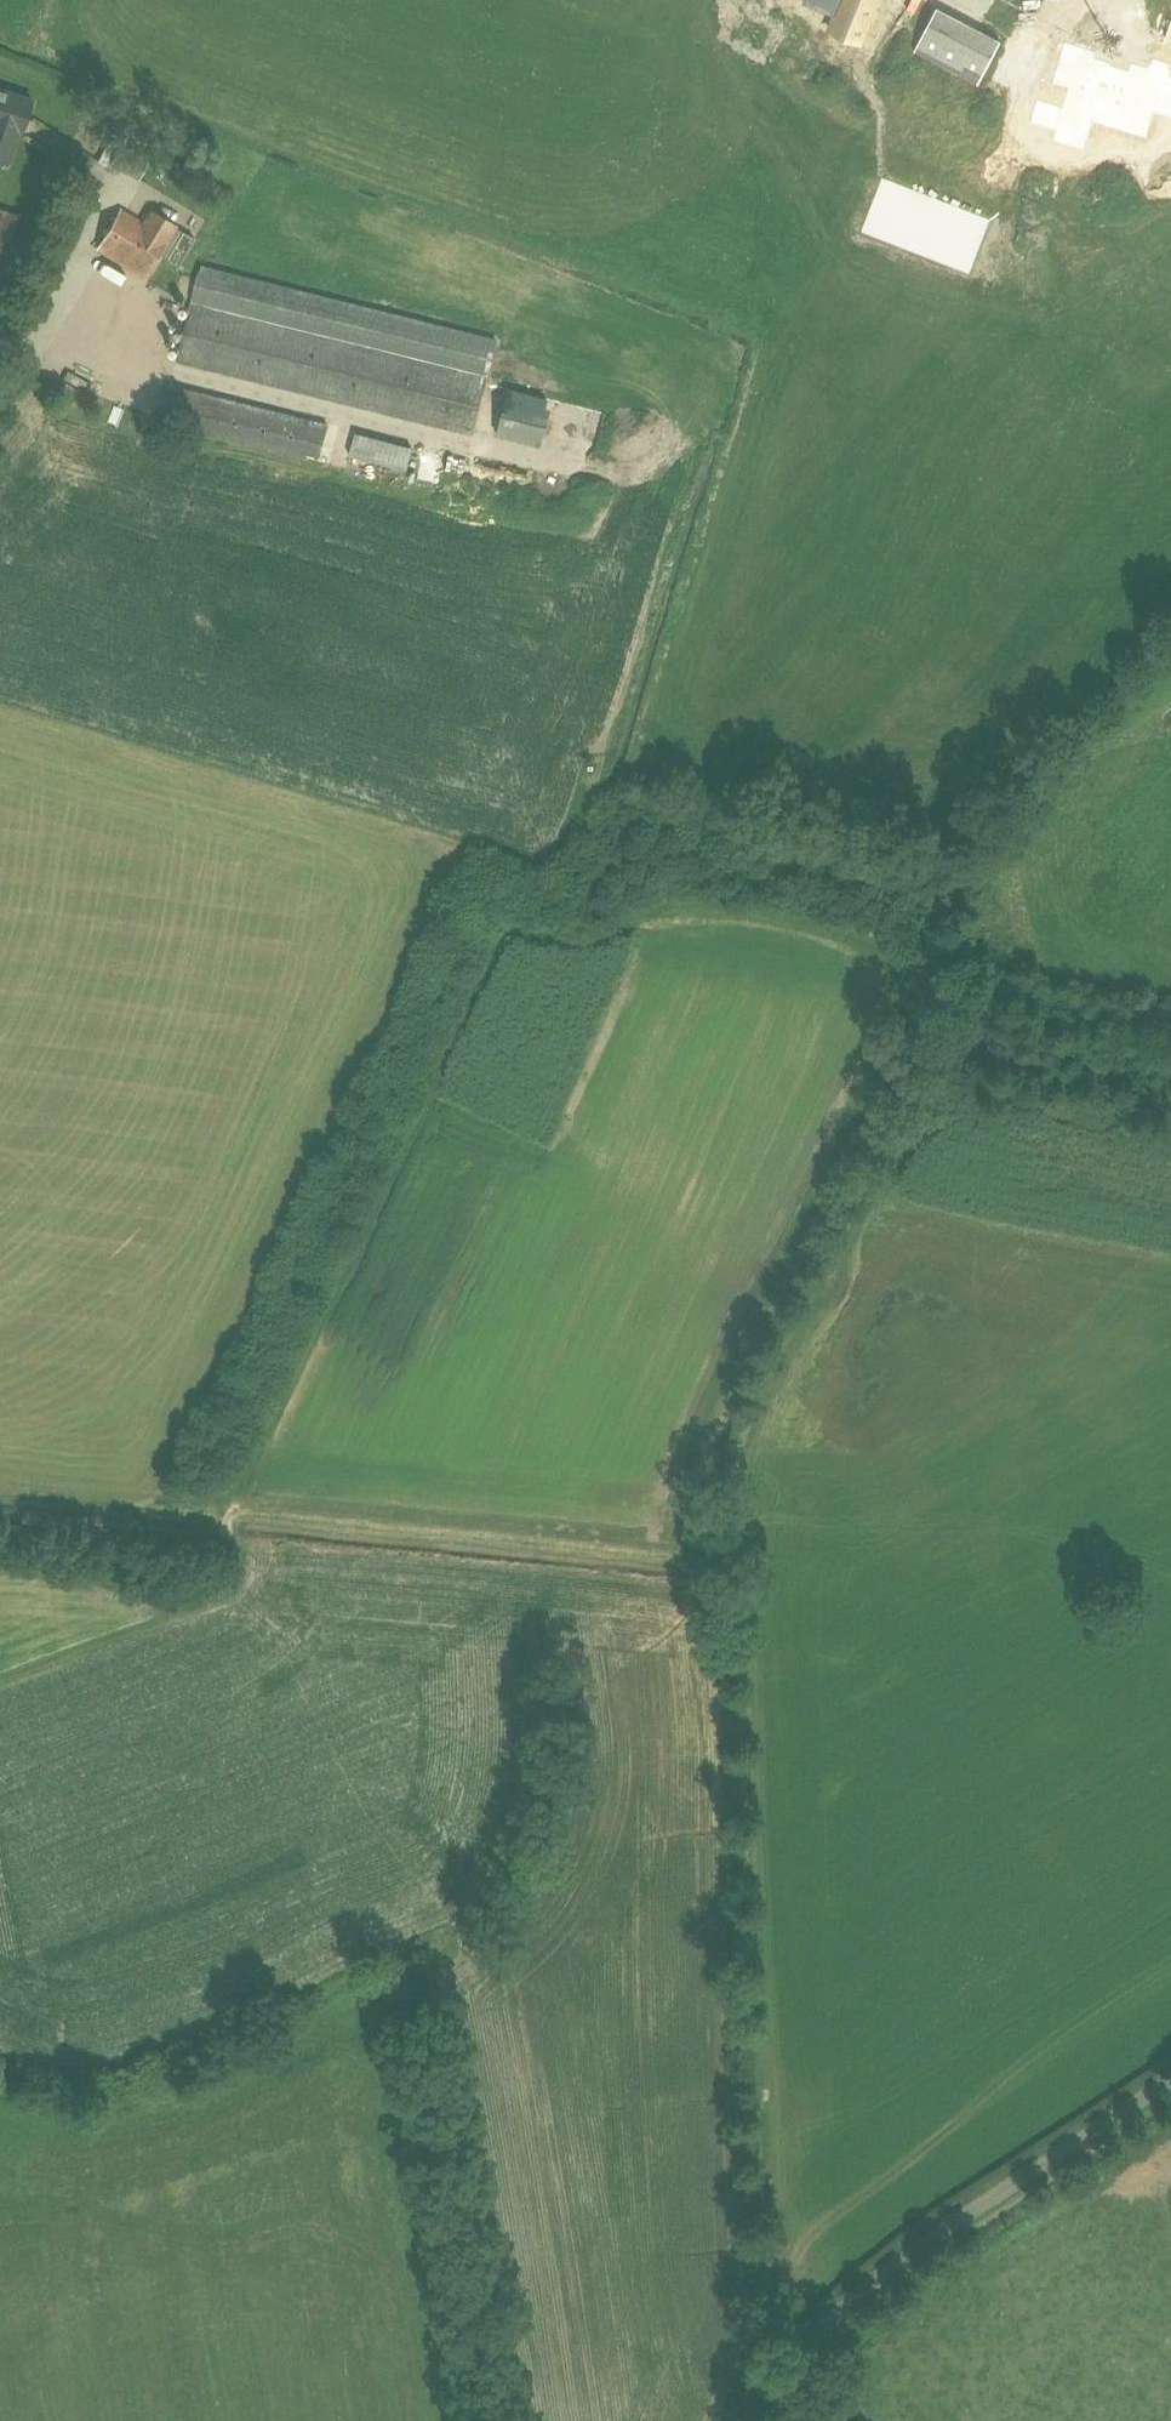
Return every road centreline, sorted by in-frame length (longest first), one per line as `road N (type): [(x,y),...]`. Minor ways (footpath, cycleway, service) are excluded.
road 1 (unclassified): [(760,2420),(801,2354),(886,2275),(1170,2082)]

